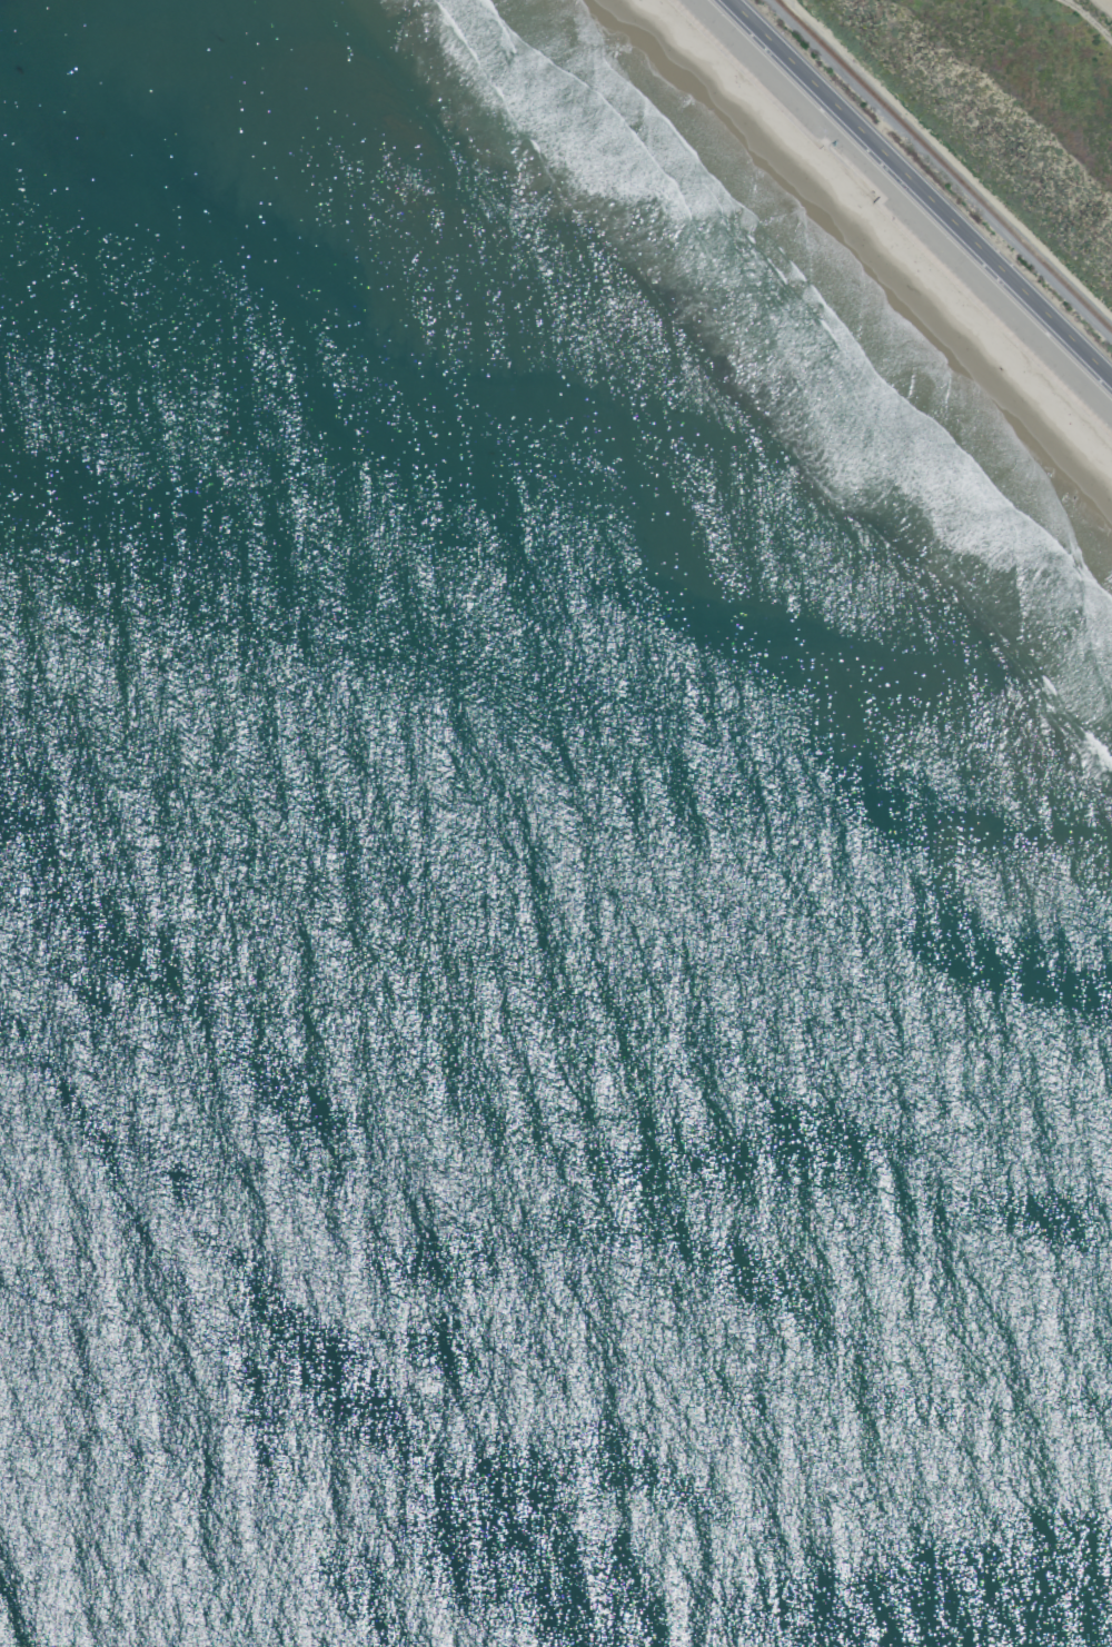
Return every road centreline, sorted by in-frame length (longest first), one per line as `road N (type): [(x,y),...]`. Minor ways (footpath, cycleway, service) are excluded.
road 1 (secondary): [(1111,384),(729,0)]

